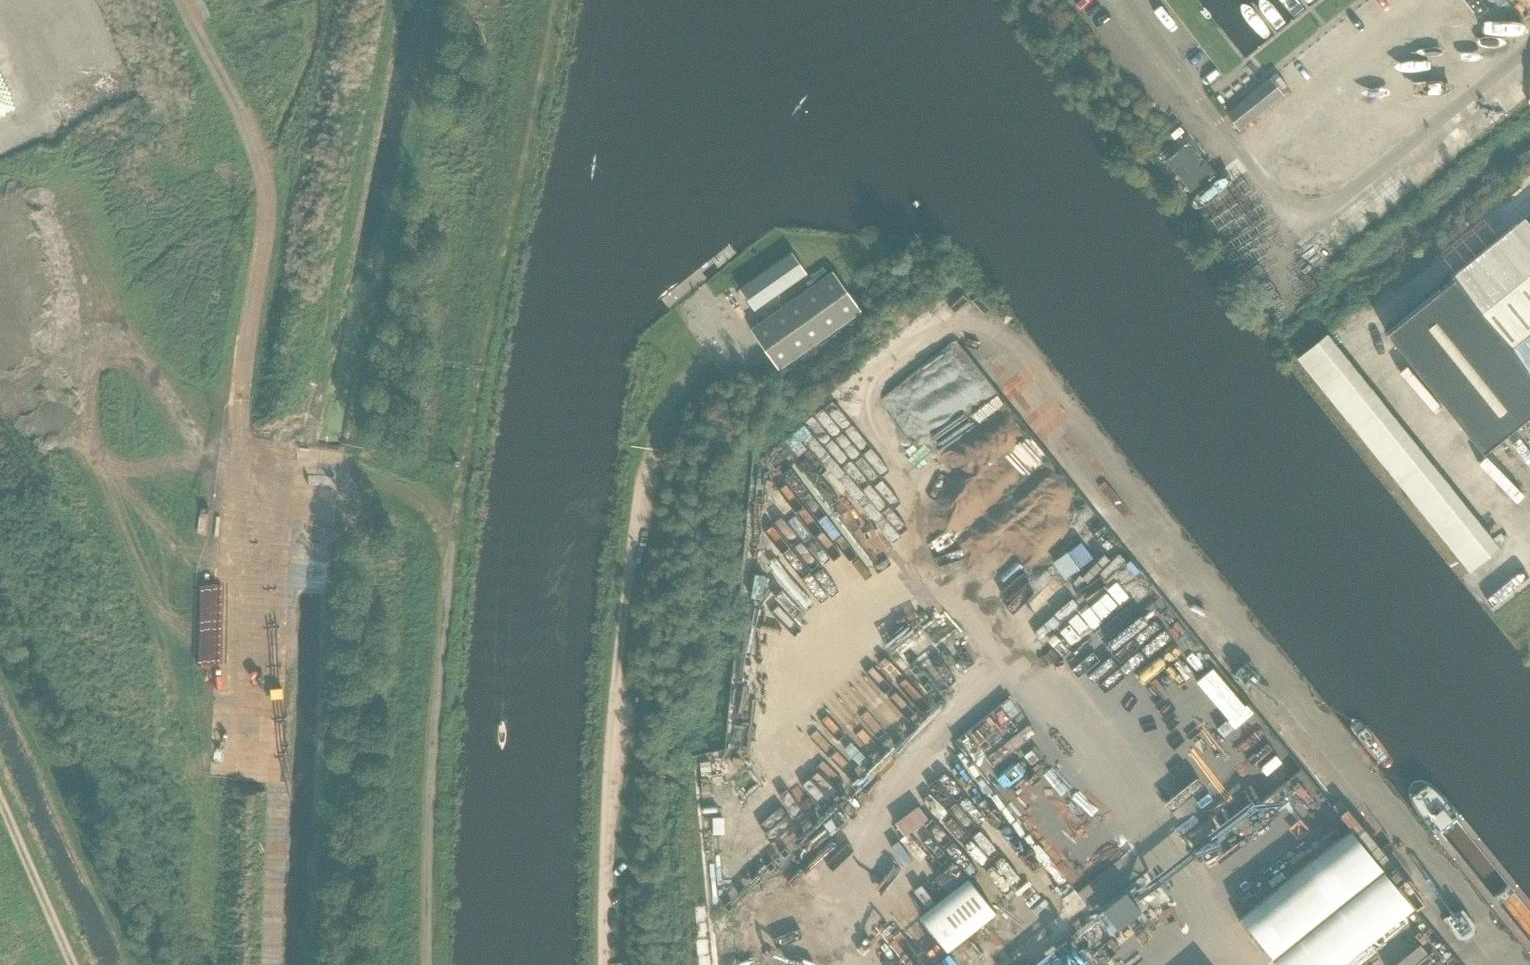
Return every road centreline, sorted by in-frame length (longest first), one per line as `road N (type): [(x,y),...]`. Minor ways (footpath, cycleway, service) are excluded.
road 1 (track): [(0,802),(73,964)]

